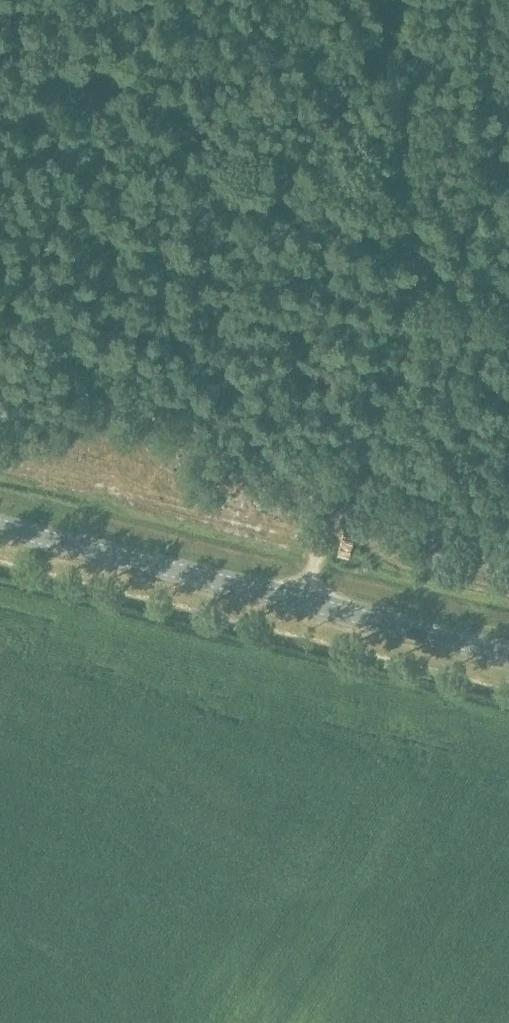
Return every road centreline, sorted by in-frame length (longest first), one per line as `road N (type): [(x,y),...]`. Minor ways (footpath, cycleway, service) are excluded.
road 1 (track): [(401,0),(404,336),(336,517)]
road 2 (tertiary): [(0,528),(508,654)]
road 3 (track): [(0,461),(104,480),(324,544)]

